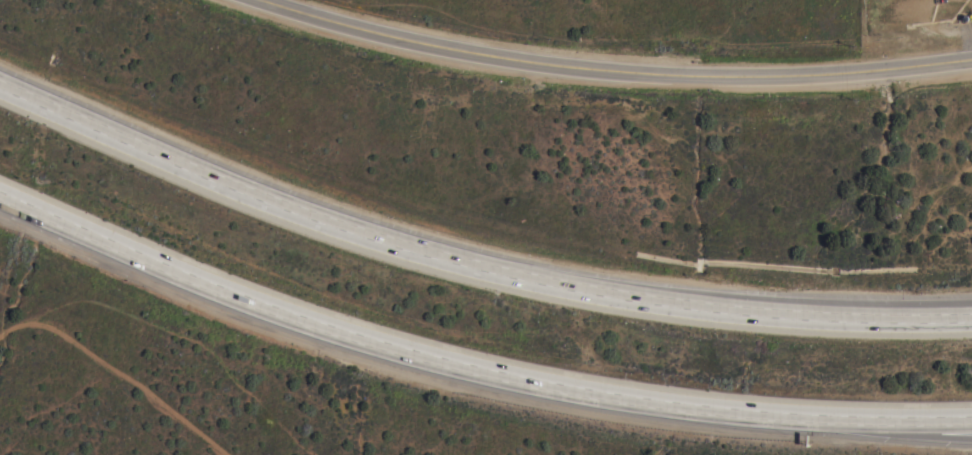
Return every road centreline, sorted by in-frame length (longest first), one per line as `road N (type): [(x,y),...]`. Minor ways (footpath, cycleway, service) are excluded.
road 1 (motorway): [(971,313),(664,300),(509,273),(355,230),(0,88)]
road 2 (motorway): [(0,187),(239,290),(417,347),(601,389),(815,411)]
road 3 (primary): [(277,0),(542,60),(651,72),(768,73),(971,55)]
road 4 (motorway): [(815,411),(971,435)]
road 5 (motorway): [(815,411),(971,413)]

